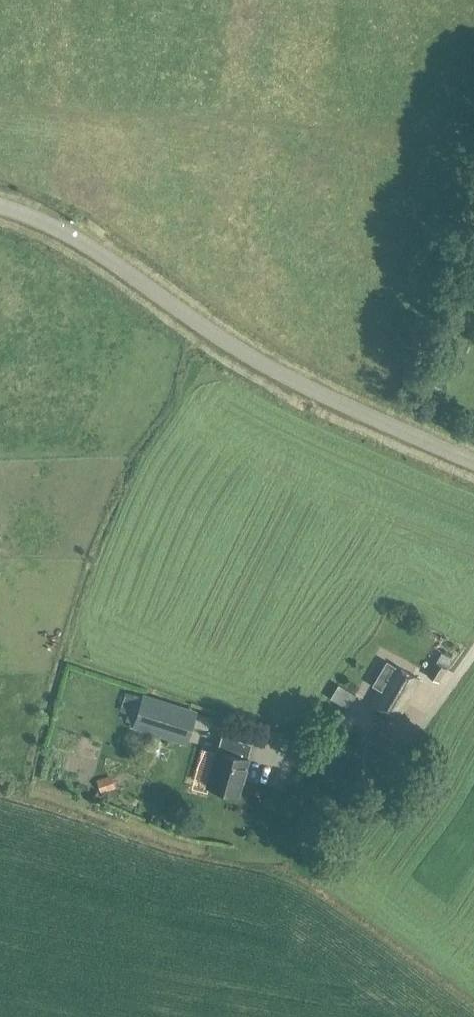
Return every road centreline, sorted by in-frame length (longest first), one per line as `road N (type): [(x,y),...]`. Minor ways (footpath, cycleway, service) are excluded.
road 1 (unclassified): [(473,469),(232,346),(42,230),(0,216)]

